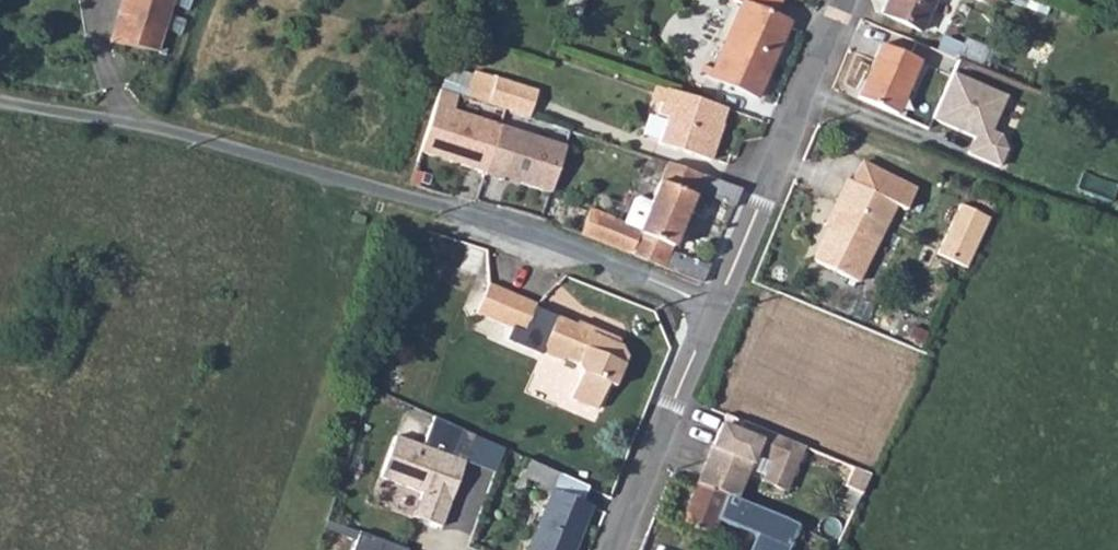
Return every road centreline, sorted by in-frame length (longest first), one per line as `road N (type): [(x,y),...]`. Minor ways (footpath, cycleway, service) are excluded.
road 1 (residential): [(717,306),(373,187),(149,129),(0,103)]
road 2 (residential): [(717,306),(849,0)]
road 3 (residential): [(620,549),(717,306)]

